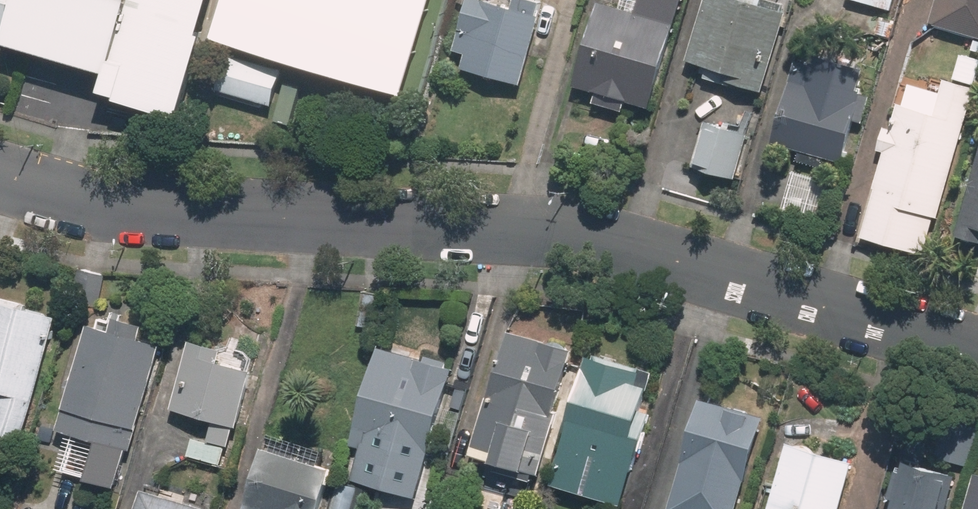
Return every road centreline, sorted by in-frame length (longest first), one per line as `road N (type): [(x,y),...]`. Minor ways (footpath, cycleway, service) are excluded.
road 1 (tertiary): [(977,349),(577,231),(92,207),(0,179)]

